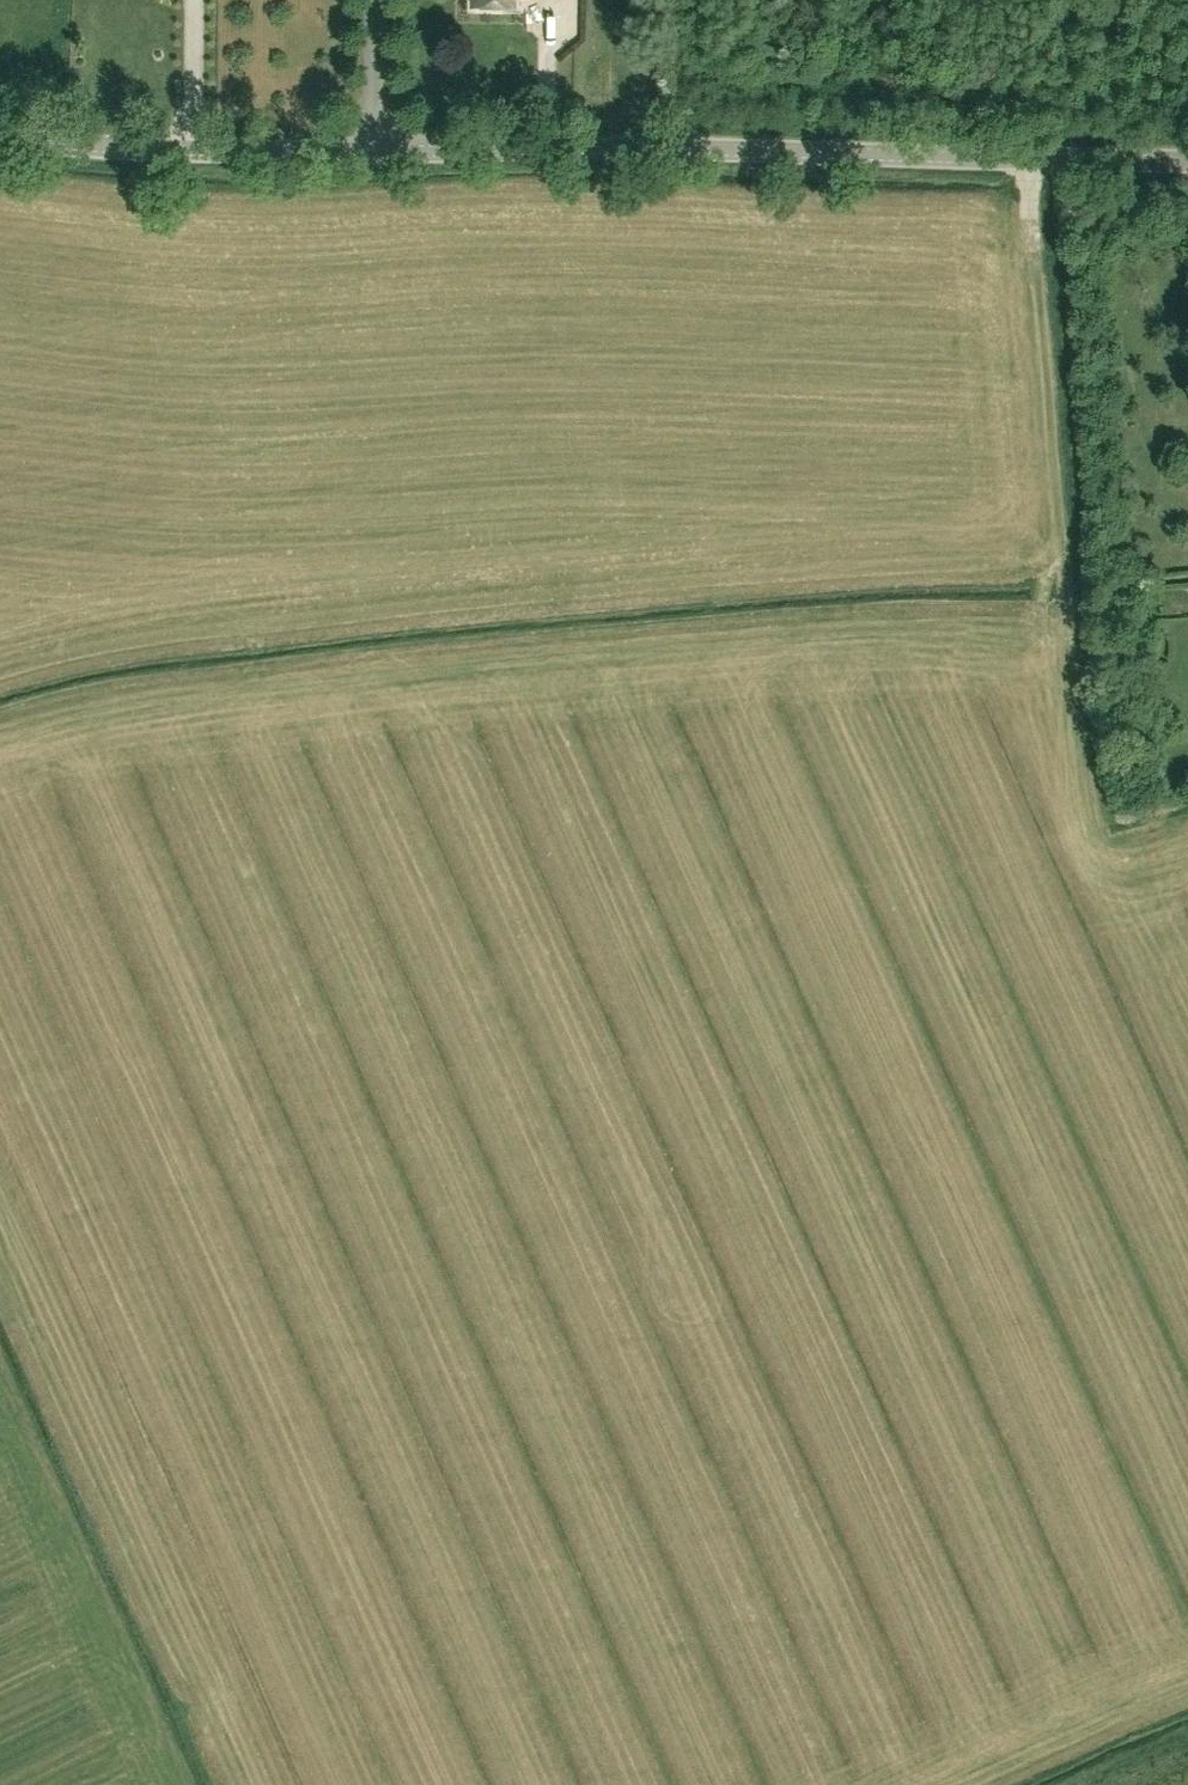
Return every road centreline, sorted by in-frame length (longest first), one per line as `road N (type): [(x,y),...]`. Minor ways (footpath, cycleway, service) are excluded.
road 1 (tertiary): [(1187,165),(0,142)]

